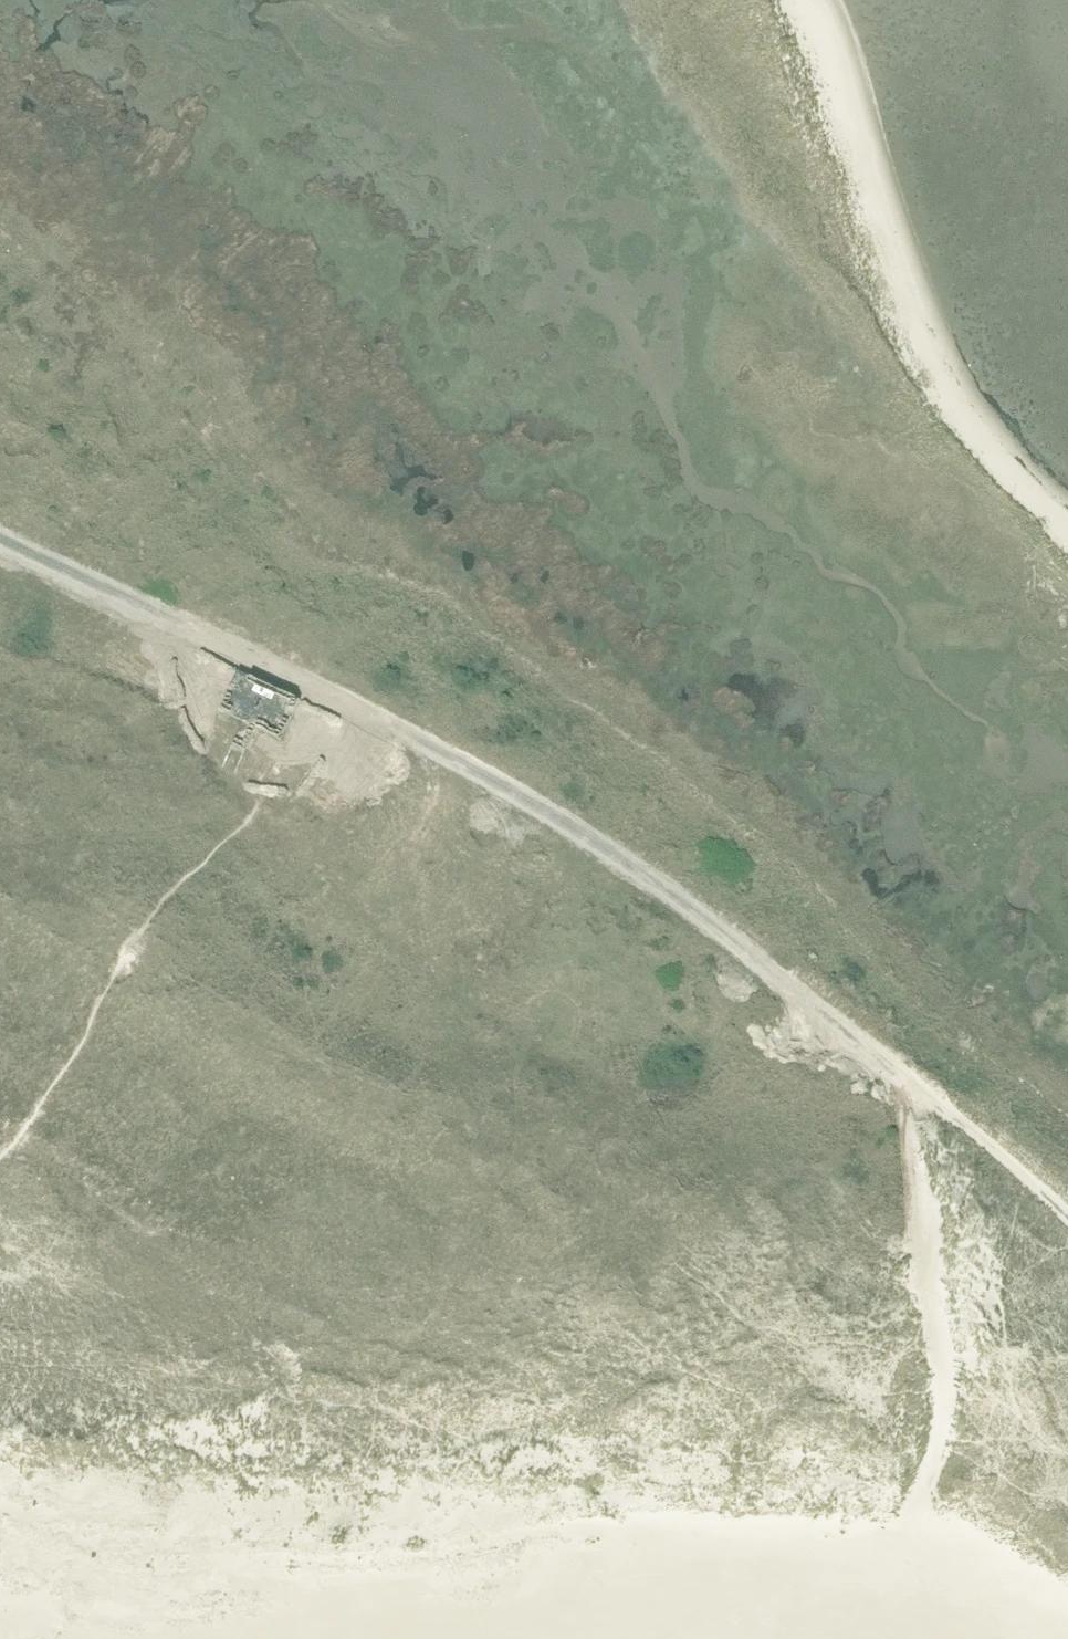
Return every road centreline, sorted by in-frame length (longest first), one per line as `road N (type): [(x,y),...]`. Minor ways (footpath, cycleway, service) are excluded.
road 1 (unclassified): [(1067,1214),(811,1000),(632,866),(315,683),(0,537)]

